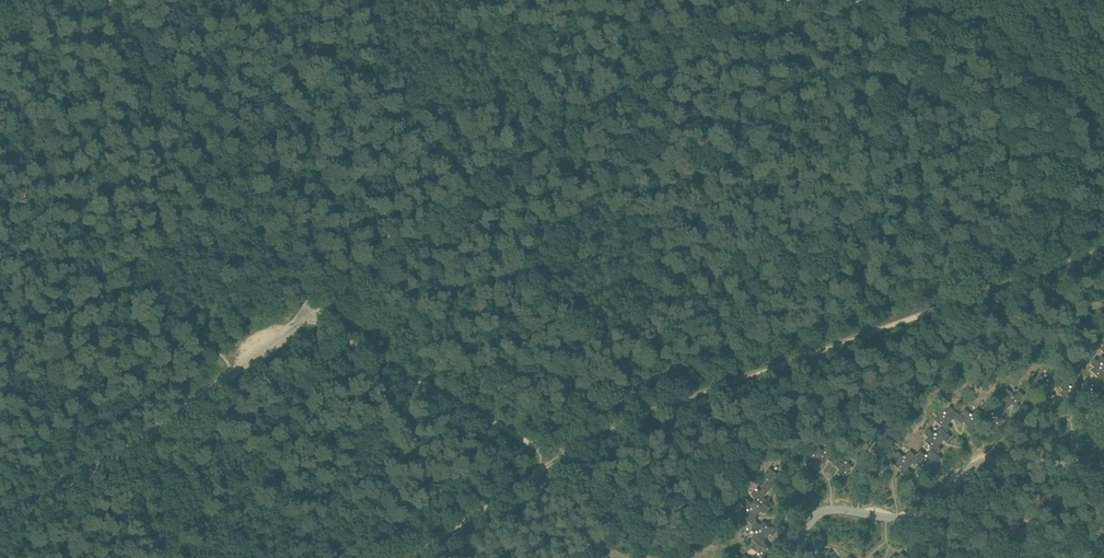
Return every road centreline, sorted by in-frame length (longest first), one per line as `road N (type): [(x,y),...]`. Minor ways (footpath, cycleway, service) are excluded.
road 1 (track): [(1103,241),(638,412),(398,557)]
road 2 (track): [(556,459),(313,311),(107,0)]
road 3 (unclassified): [(0,507),(119,446),(313,311)]
road 4 (track): [(900,315),(646,69)]
road 5 (track): [(921,0),(1103,121)]

